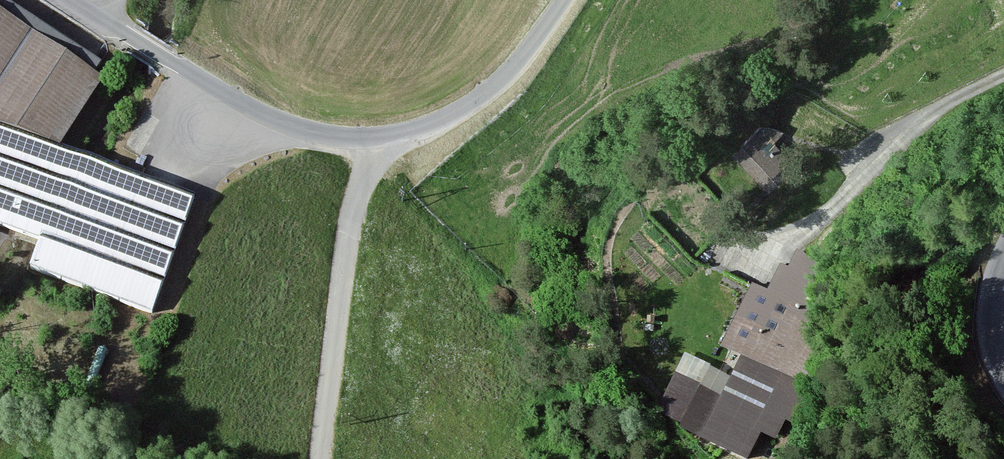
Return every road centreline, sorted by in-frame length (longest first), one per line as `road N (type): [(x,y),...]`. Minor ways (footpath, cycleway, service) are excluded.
road 1 (track): [(926,458),(868,394),(856,372),(858,334),(878,301),(937,249),(967,235),(1003,235)]
road 2 (tertiary): [(74,0),(275,119),(368,137)]
road 3 (tertiary): [(368,137),(321,458)]
road 4 (tertiary): [(368,137),(435,123),(485,92),(524,55),(562,0)]

